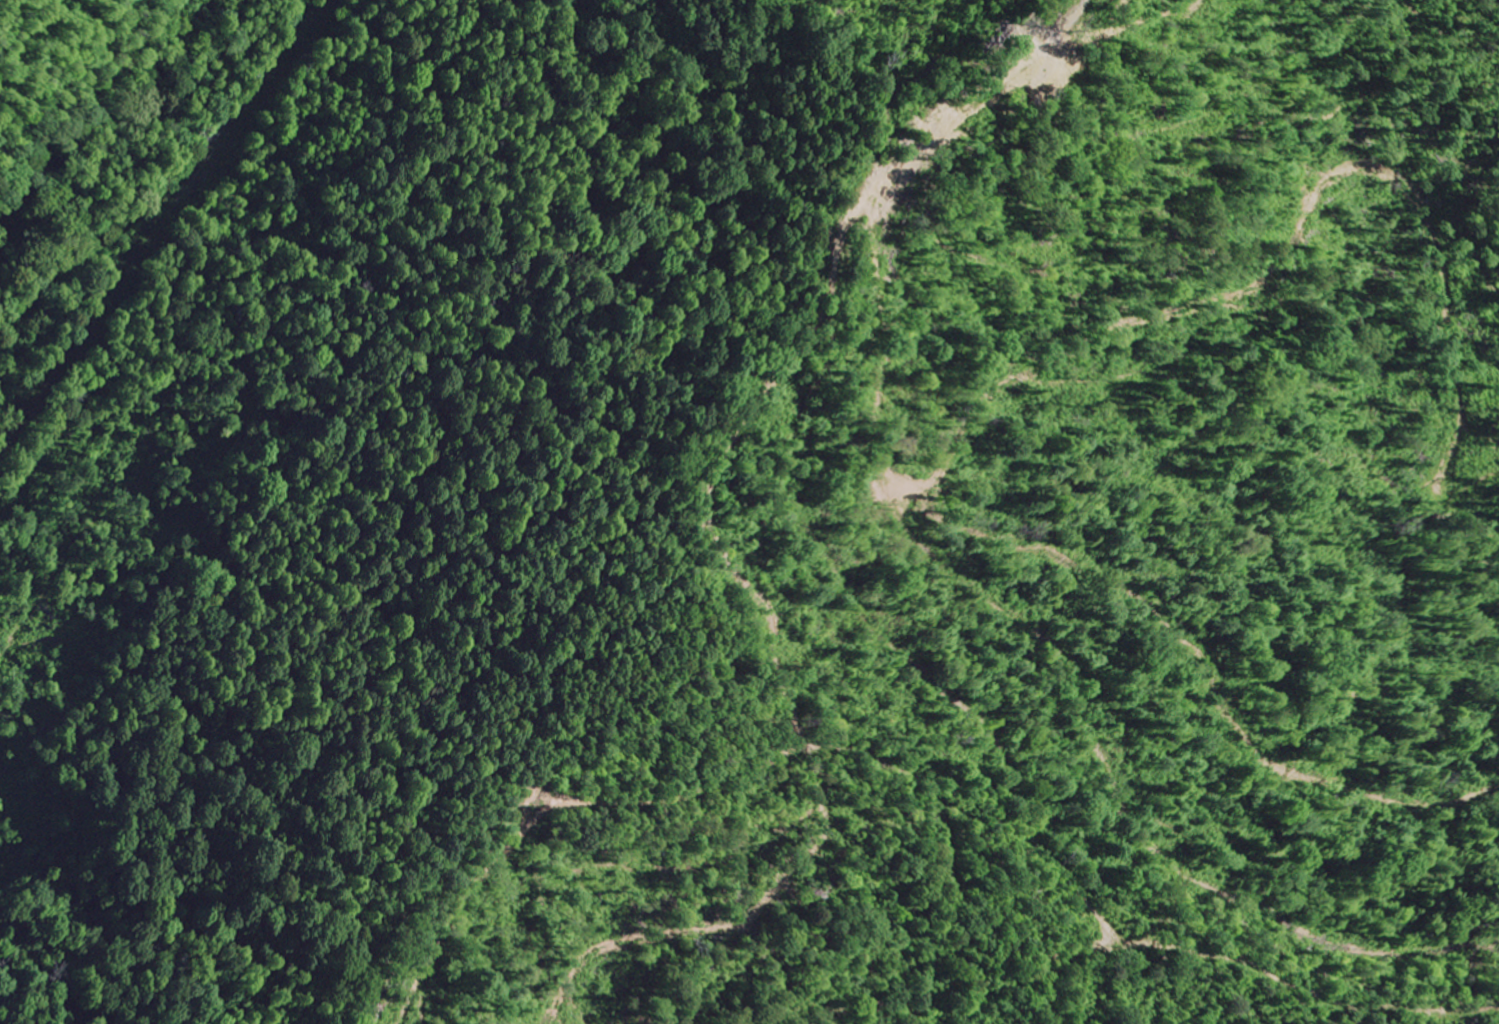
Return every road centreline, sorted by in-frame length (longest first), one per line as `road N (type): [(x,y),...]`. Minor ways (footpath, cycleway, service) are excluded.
road 1 (residential): [(0,321),(193,159),(264,73),(297,0)]

